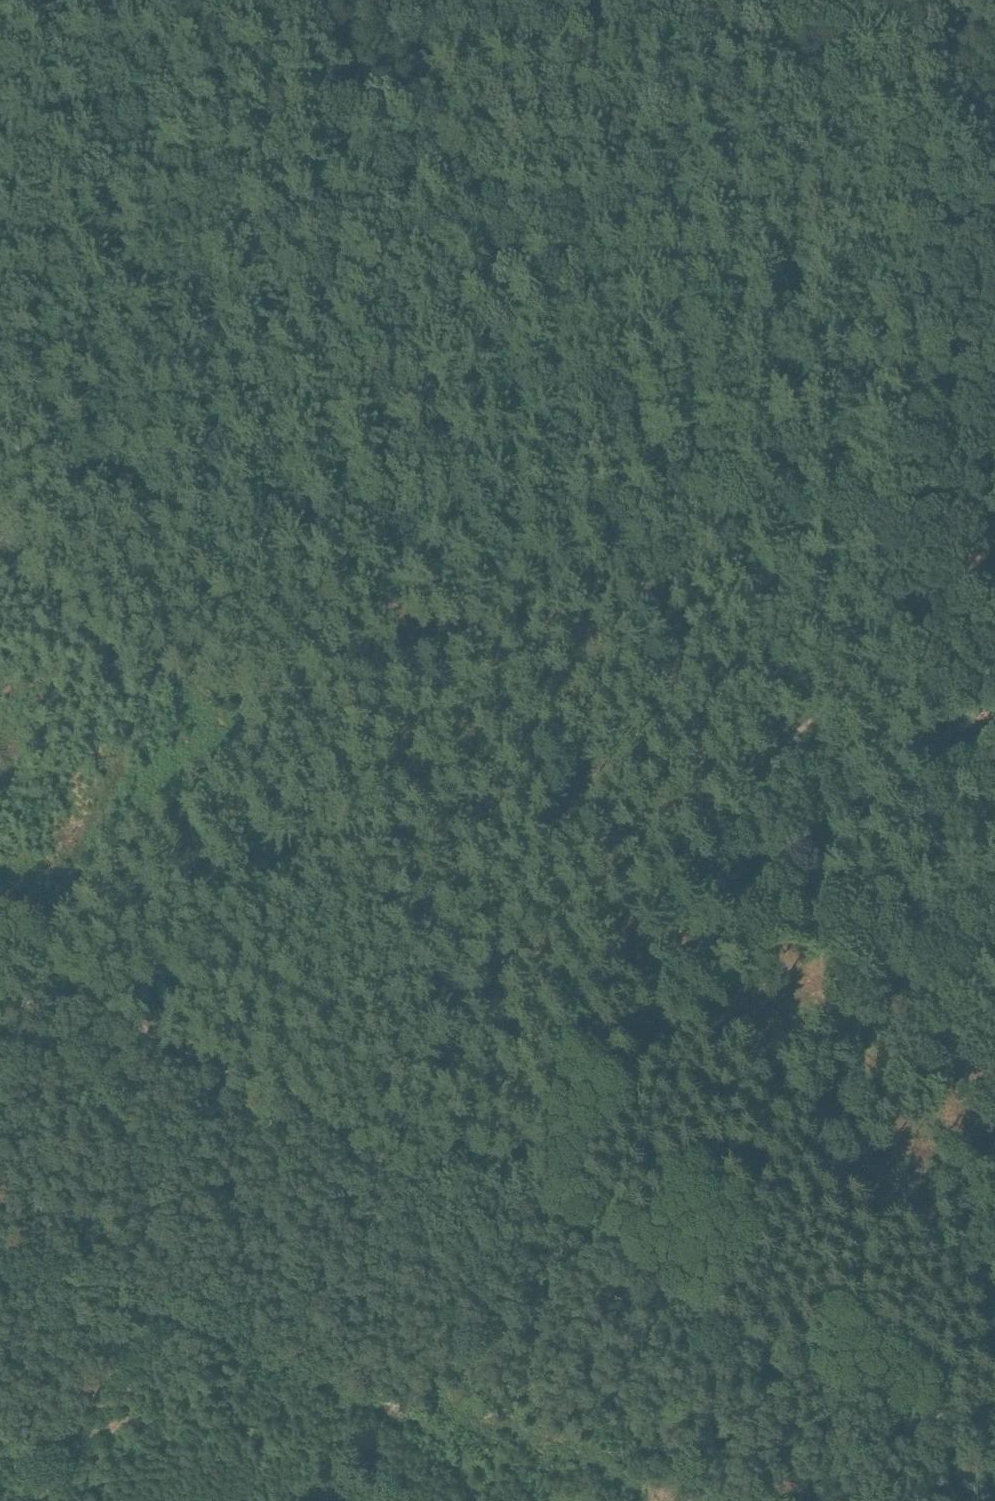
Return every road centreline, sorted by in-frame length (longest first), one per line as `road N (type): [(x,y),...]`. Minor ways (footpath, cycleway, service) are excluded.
road 1 (track): [(876,636),(817,604),(736,581),(649,584),(535,612),(492,613),(338,589),(38,461),(0,436)]
road 2 (track): [(563,1208),(571,1078),(624,948),(876,636)]
road 3 (track): [(876,636),(939,79),(950,54),(994,10)]
road 4 (track): [(0,1007),(55,1002),(111,1012),(364,1153),(563,1208)]
road 5 (track): [(563,1208),(757,1350),(994,1432)]
road 6 (track): [(994,743),(876,636)]

